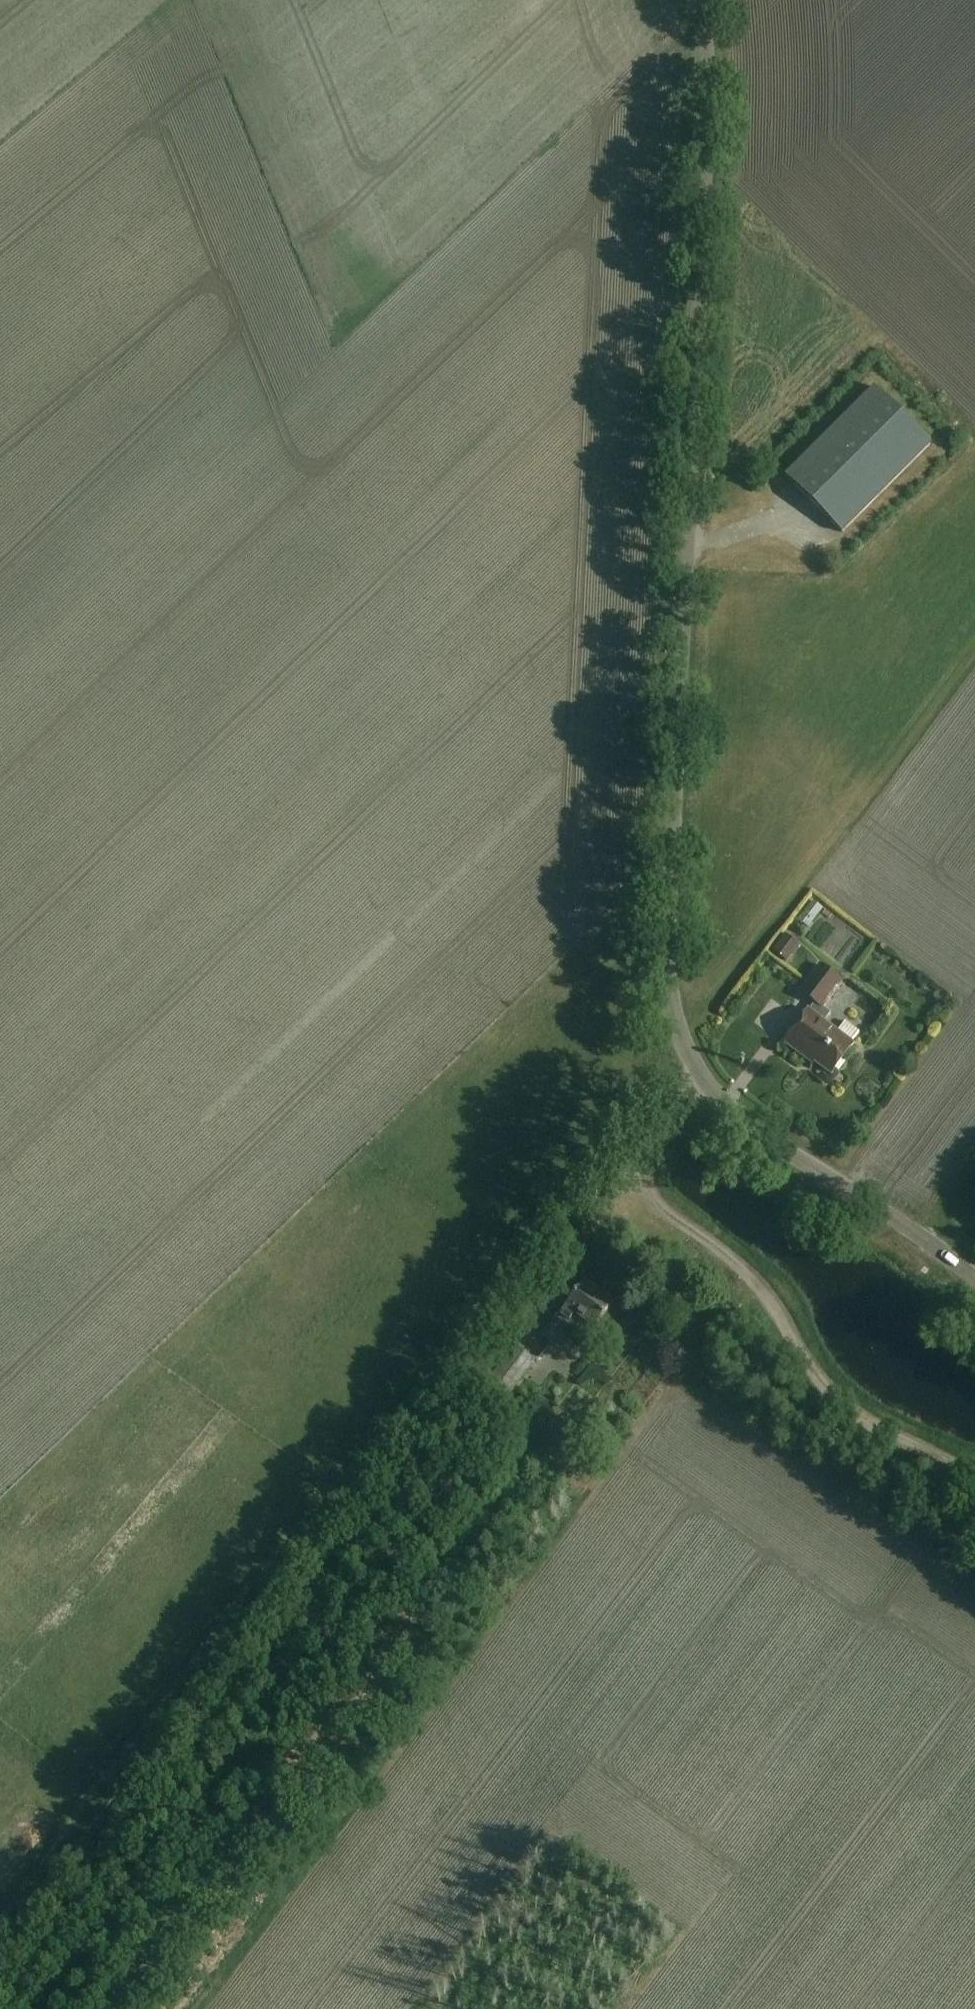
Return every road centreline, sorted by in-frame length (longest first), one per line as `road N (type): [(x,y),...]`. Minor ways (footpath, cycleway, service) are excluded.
road 1 (tertiary): [(703,1086),(686,1057),(668,992),(707,120),(697,0)]
road 2 (track): [(625,1182),(763,1288),(835,1397),(974,1473)]
road 3 (tertiary): [(974,1278),(703,1086)]
road 4 (unclassified): [(703,1086),(509,1331)]

